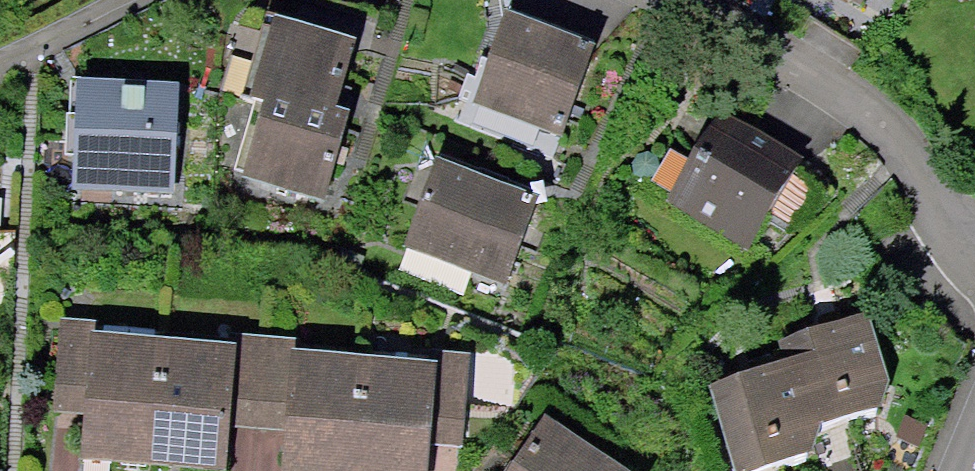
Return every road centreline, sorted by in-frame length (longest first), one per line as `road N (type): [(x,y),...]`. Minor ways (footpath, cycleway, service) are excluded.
road 1 (residential): [(974,258),(936,228),(888,140),(709,28),(616,0)]

